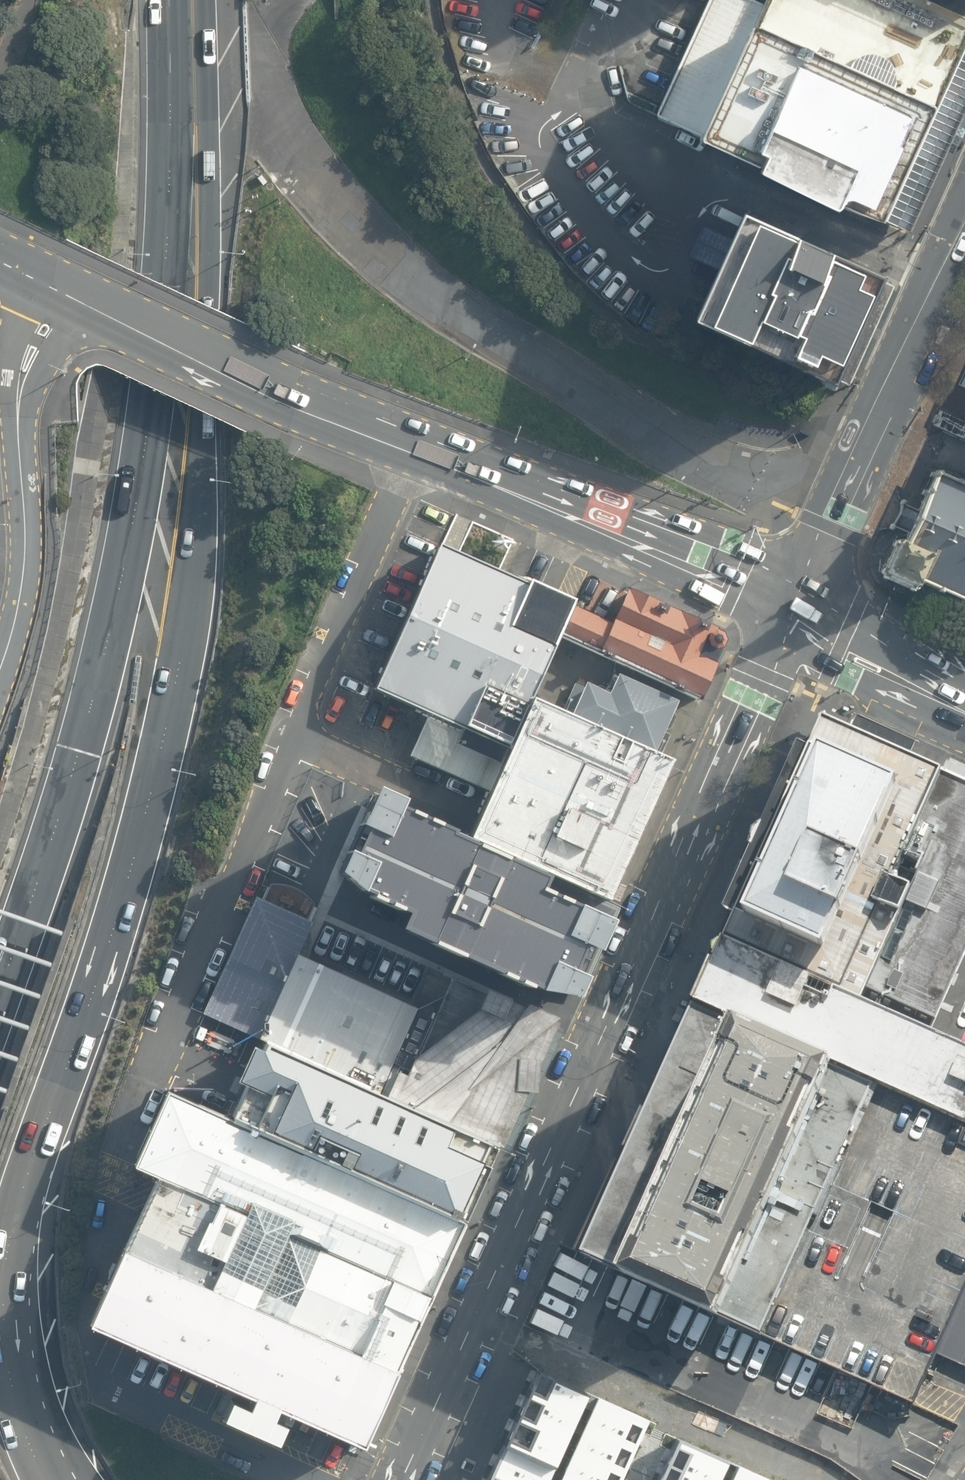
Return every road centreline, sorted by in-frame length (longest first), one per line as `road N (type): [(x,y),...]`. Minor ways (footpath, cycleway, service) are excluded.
road 1 (motorway): [(192,18),(216,216),(213,326),(183,639),(133,869),(7,1239),(6,1354),(32,1448),(49,1479)]
road 2 (motorway): [(0,990),(73,774),(105,650),(149,427),(192,18)]
road 3 (secondary): [(410,1479),(795,602)]
road 4 (secondary): [(60,292),(302,411),(795,602)]
road 5 (secondary): [(964,221),(795,602)]
road 6 (residential): [(60,292),(20,390),(27,550),(0,657)]
road 7 (secondary): [(795,602),(964,700)]

